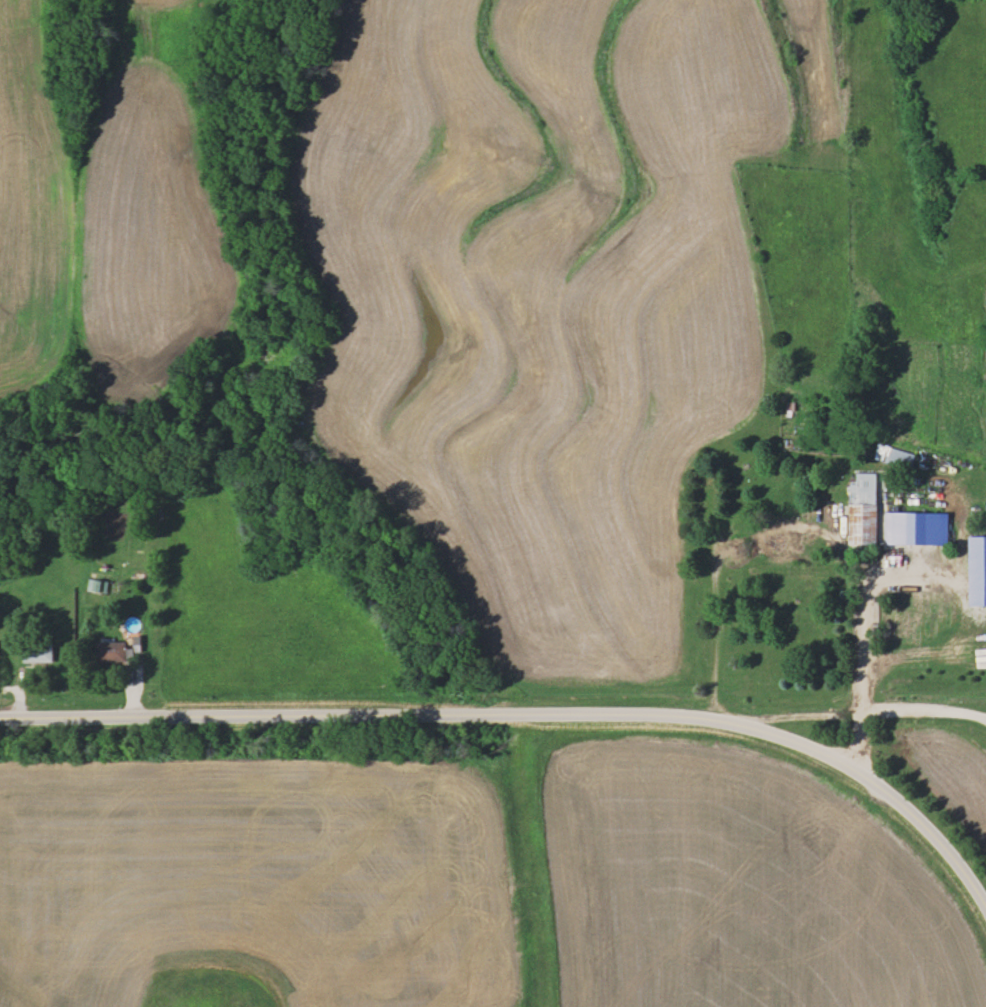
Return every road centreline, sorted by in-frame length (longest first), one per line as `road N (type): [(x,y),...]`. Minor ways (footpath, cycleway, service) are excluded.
road 1 (residential): [(985,912),(949,850),(878,784),(834,754),(713,716),(0,718)]
road 2 (residential): [(985,717),(952,708),(713,716)]

